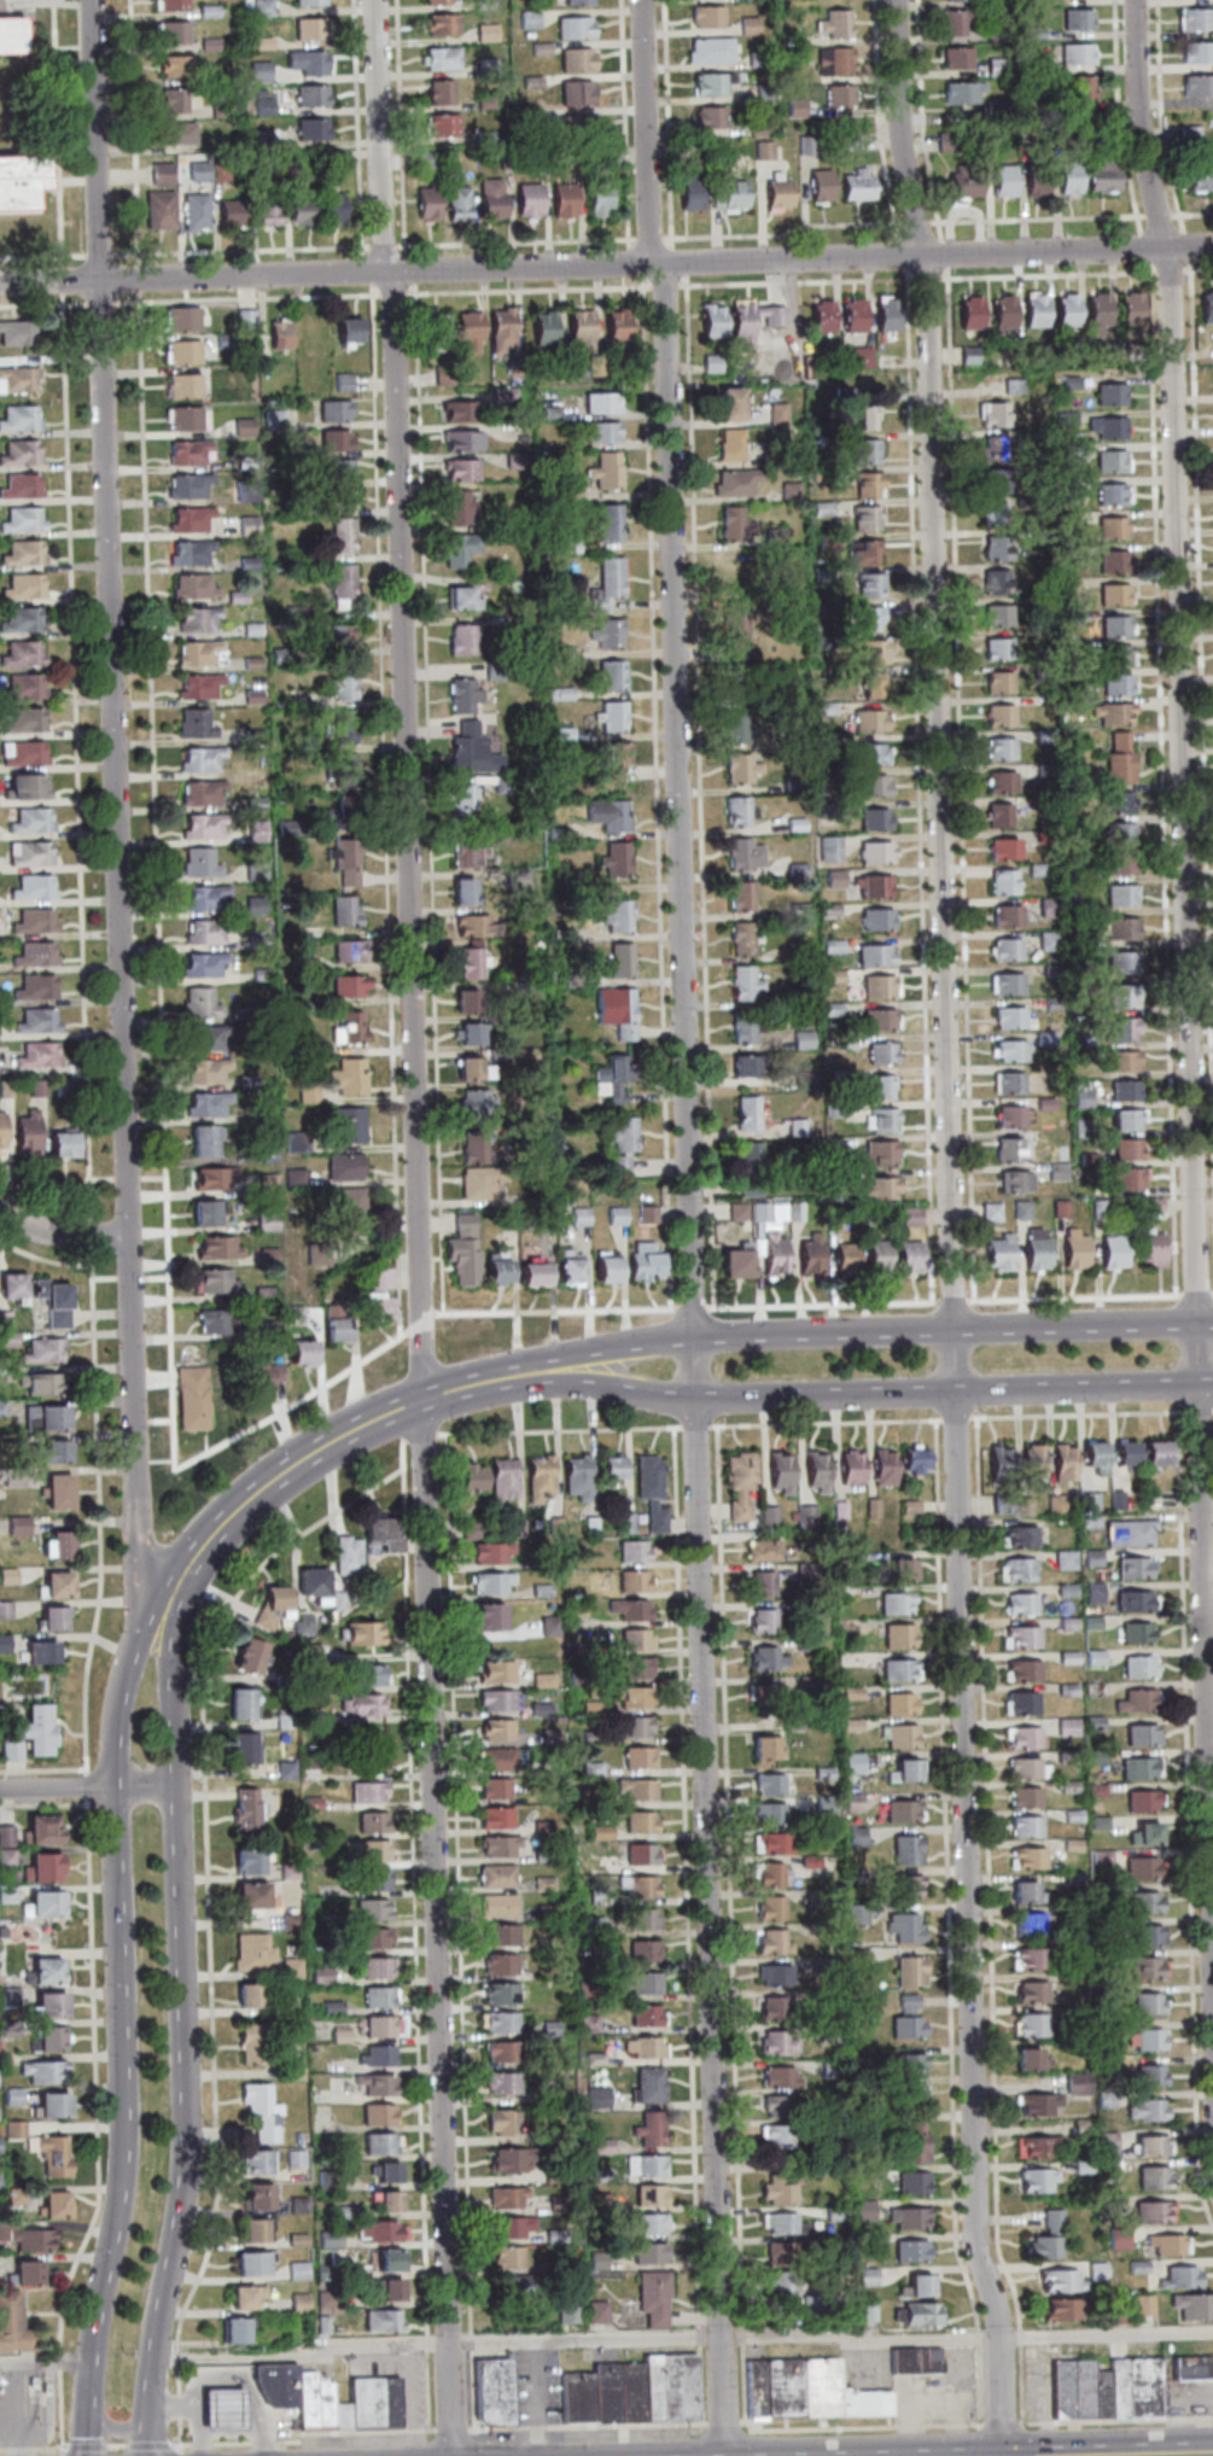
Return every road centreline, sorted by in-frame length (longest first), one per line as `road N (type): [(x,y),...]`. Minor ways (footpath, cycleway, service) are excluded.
road 1 (residential): [(1004,2455),(1002,2324),(972,2205),(925,256),(902,140),(895,0)]
road 2 (residential): [(729,2455),(724,2274),(716,2258),(661,263)]
road 3 (residential): [(457,2455),(441,2125),(391,270)]
road 4 (residential): [(1212,2115),(1168,250),(1142,146),(1134,0)]
road 5 (residential): [(164,1603),(140,1563),(138,1512),(89,0)]
road 6 (residential): [(1212,249),(0,283)]
road 7 (secondary): [(164,1603),(132,1647),(117,1699),(112,1786),(123,2118),(92,2417)]
road 8 (secondary): [(153,2419),(185,2143),(164,1603)]
road 9 (secondary): [(1212,1324),(664,1340),(549,1375)]
road 10 (secondary): [(549,1375),(693,1399),(1212,1383)]
road 11 (secondary): [(164,1603),(233,1518),(336,1441),(421,1400),(549,1375)]
road 12 (residential): [(381,270),(373,0)]
road 13 (residential): [(649,263),(640,0)]
road 14 (secondary): [(1212,2452),(1028,2455)]
road 15 (residential): [(174,1784),(0,1789)]
road 16 (residential): [(128,1235),(58,1235),(0,1216)]

